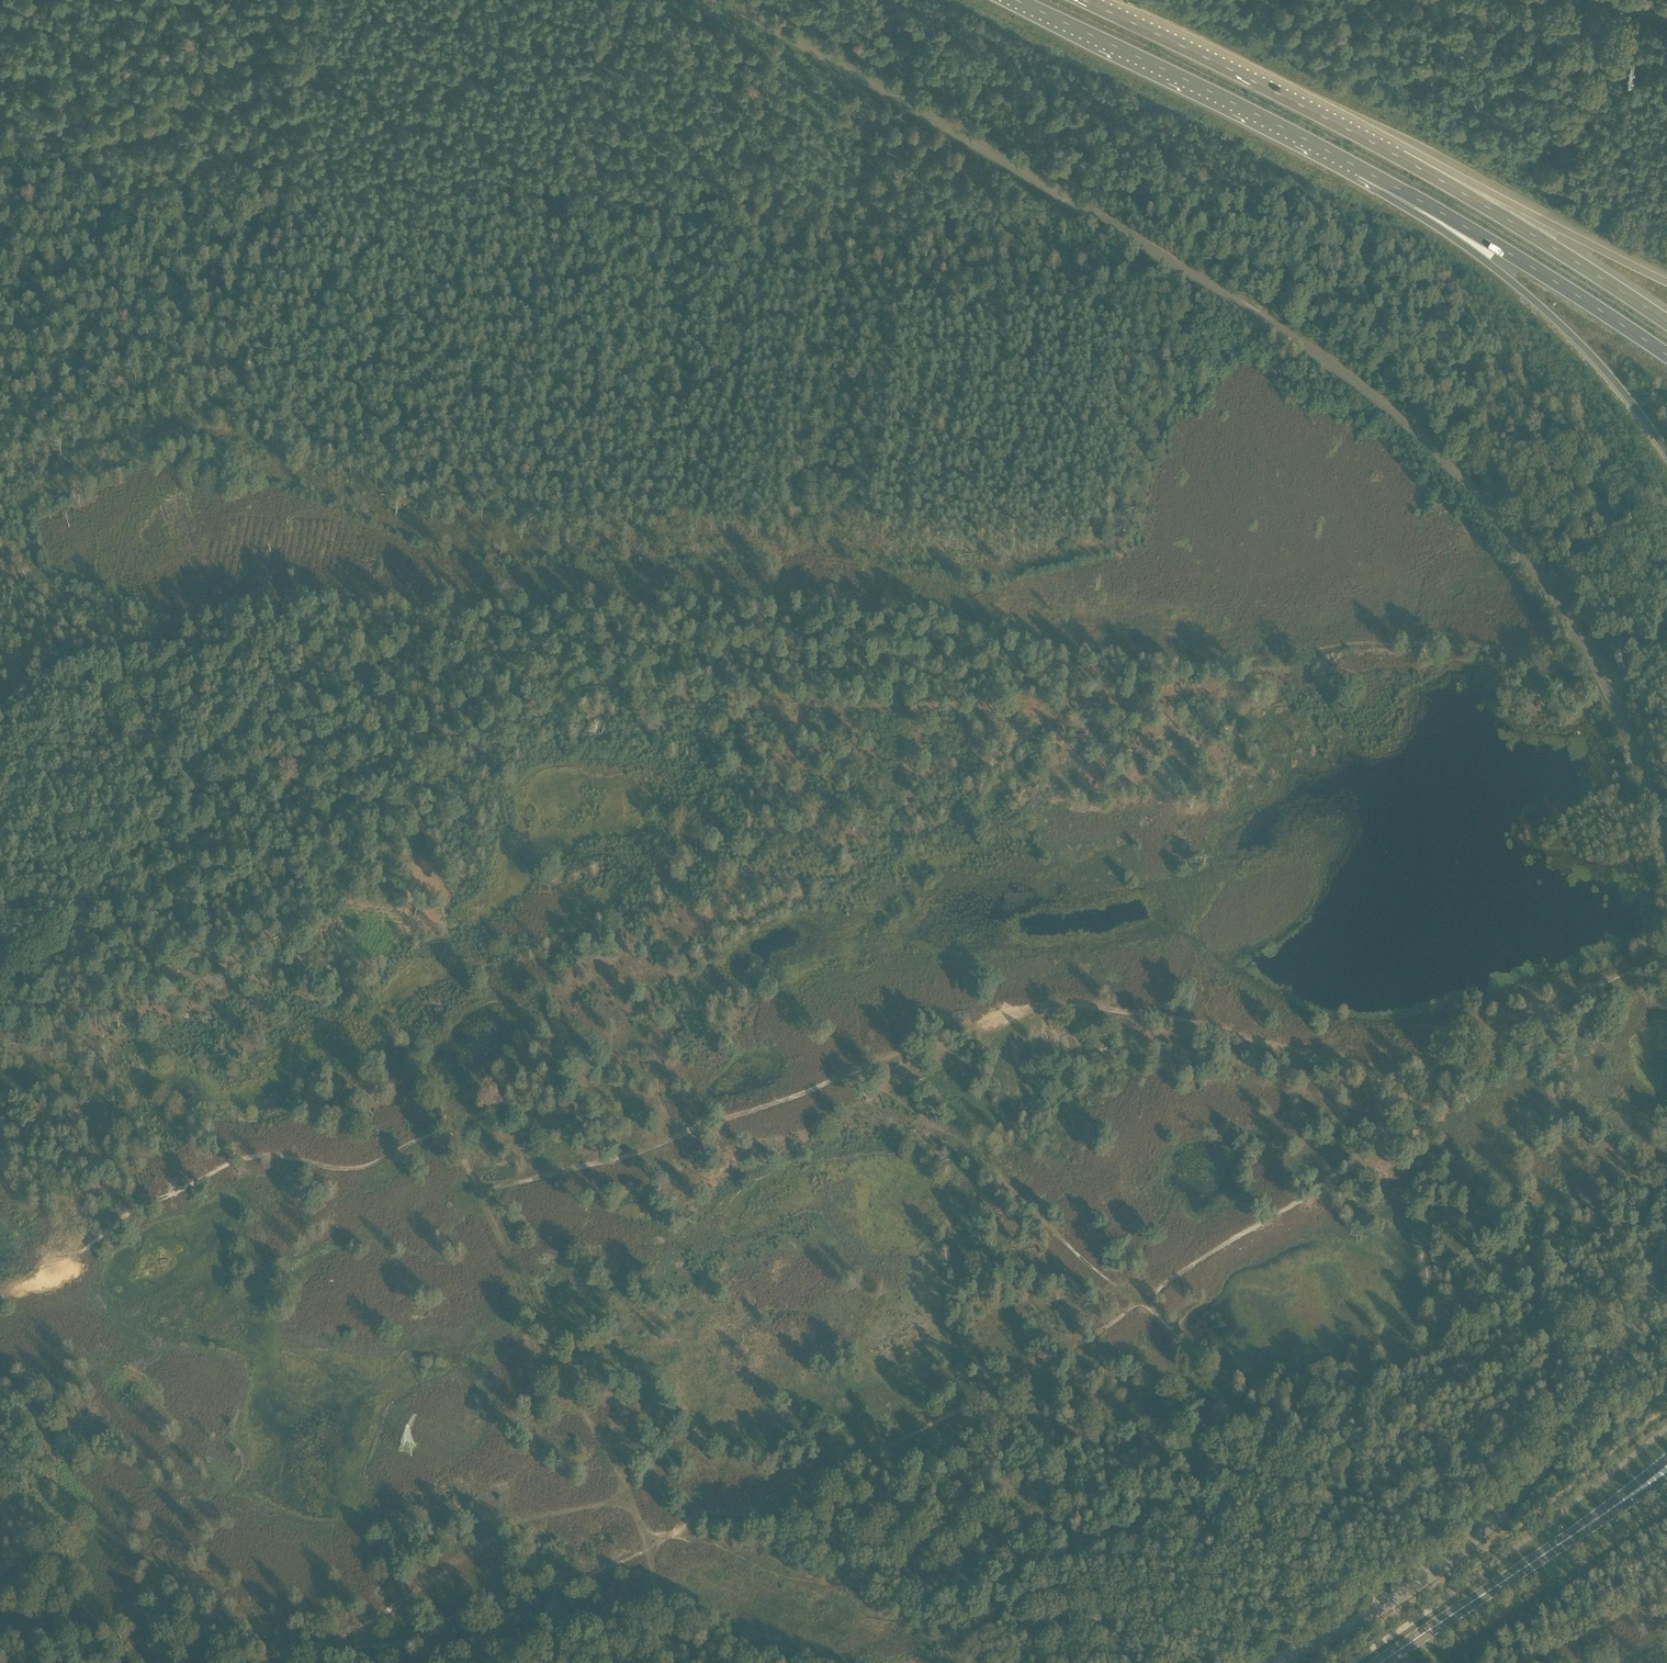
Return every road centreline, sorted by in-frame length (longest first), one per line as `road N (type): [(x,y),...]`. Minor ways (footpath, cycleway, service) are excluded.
road 1 (unclassified): [(1666,835),(1639,746),(1569,615),(1448,467),(1382,405),(1121,231),(725,0)]
road 2 (unclassified): [(1278,1662),(1364,1622),(1450,1561),(1533,1483),(1637,1327),(1666,1251)]
road 3 (trunk): [(1363,170),(1560,324),(1666,451)]
road 4 (trunk): [(1018,0),(1363,170)]
road 5 (trunk): [(1363,170),(1666,356)]
road 6 (trunk): [(1402,156),(1085,0)]
road 7 (trunk): [(1666,322),(1402,156)]
road 8 (trunk): [(1666,282),(1402,156)]
road 9 (primary): [(1382,1662),(1577,1533)]

